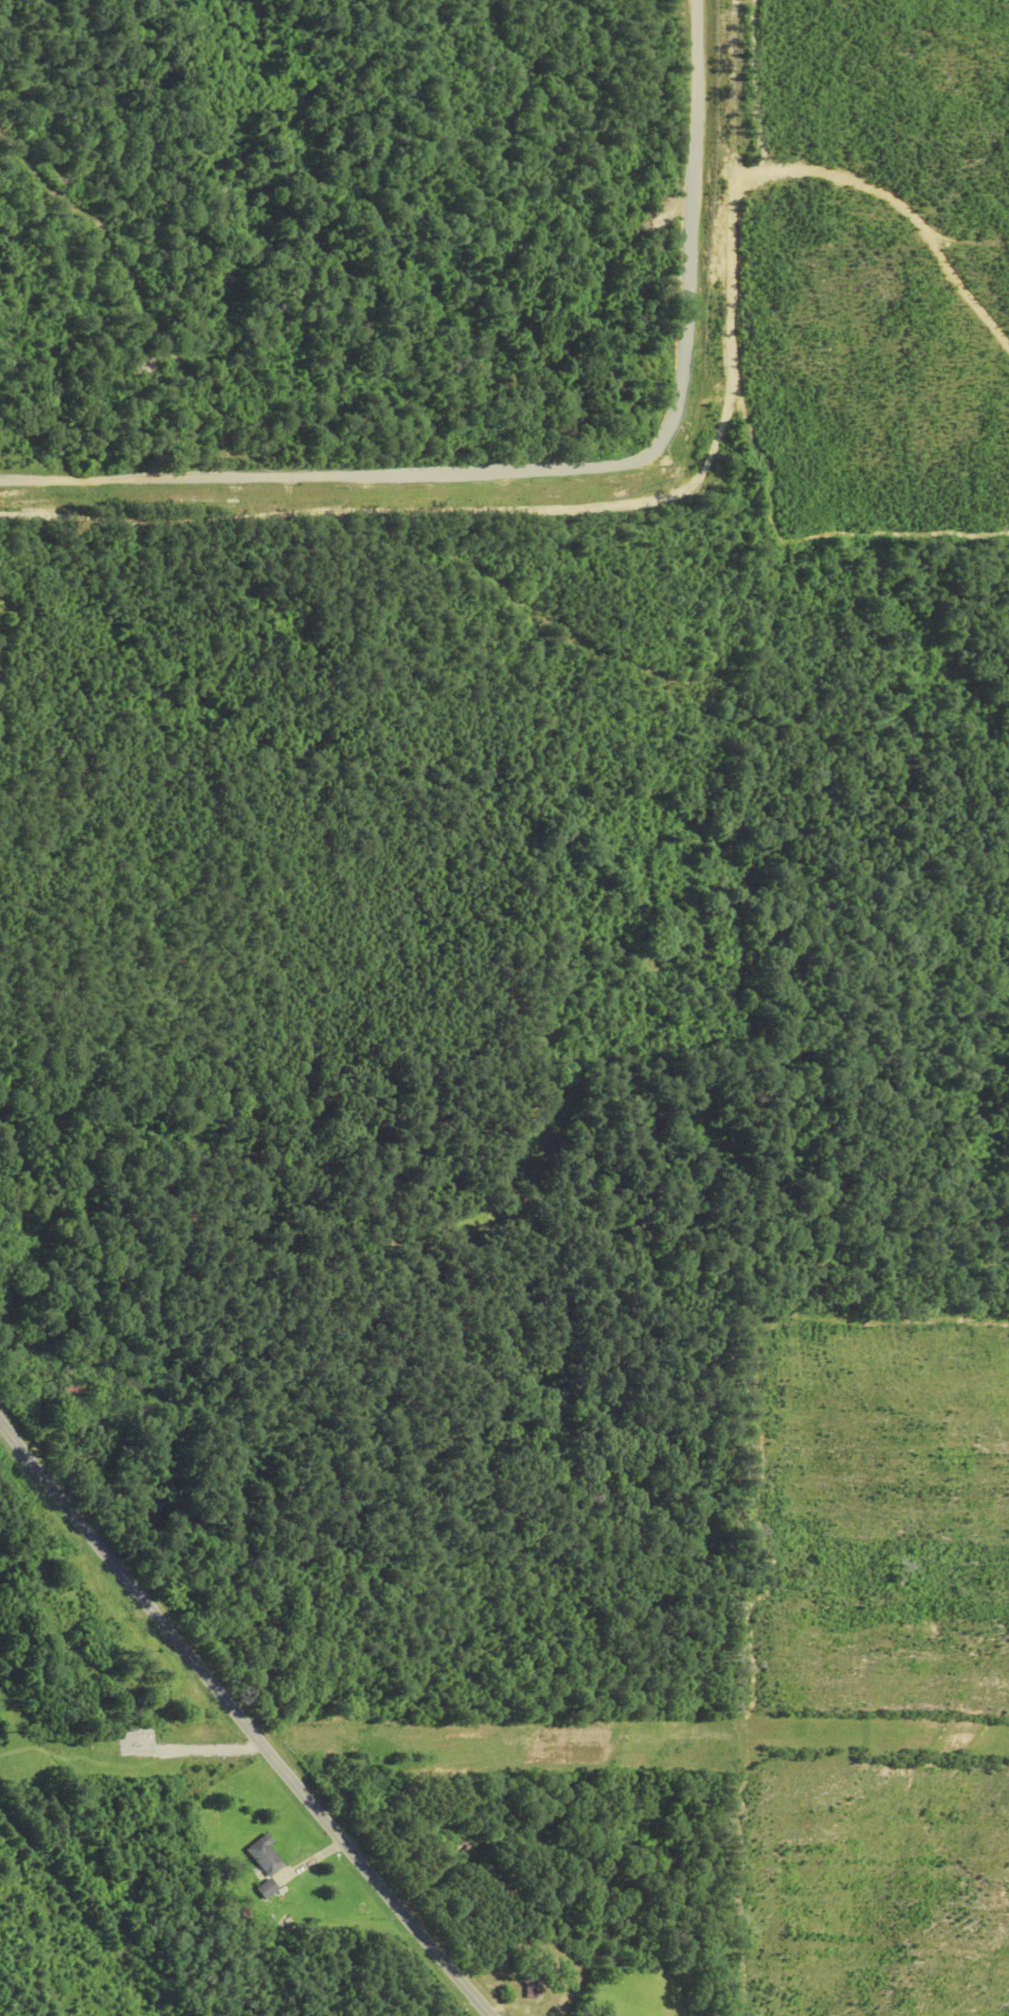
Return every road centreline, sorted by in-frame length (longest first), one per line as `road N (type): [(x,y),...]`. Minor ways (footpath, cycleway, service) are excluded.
road 1 (tertiary): [(491,2015),(0,1423)]

